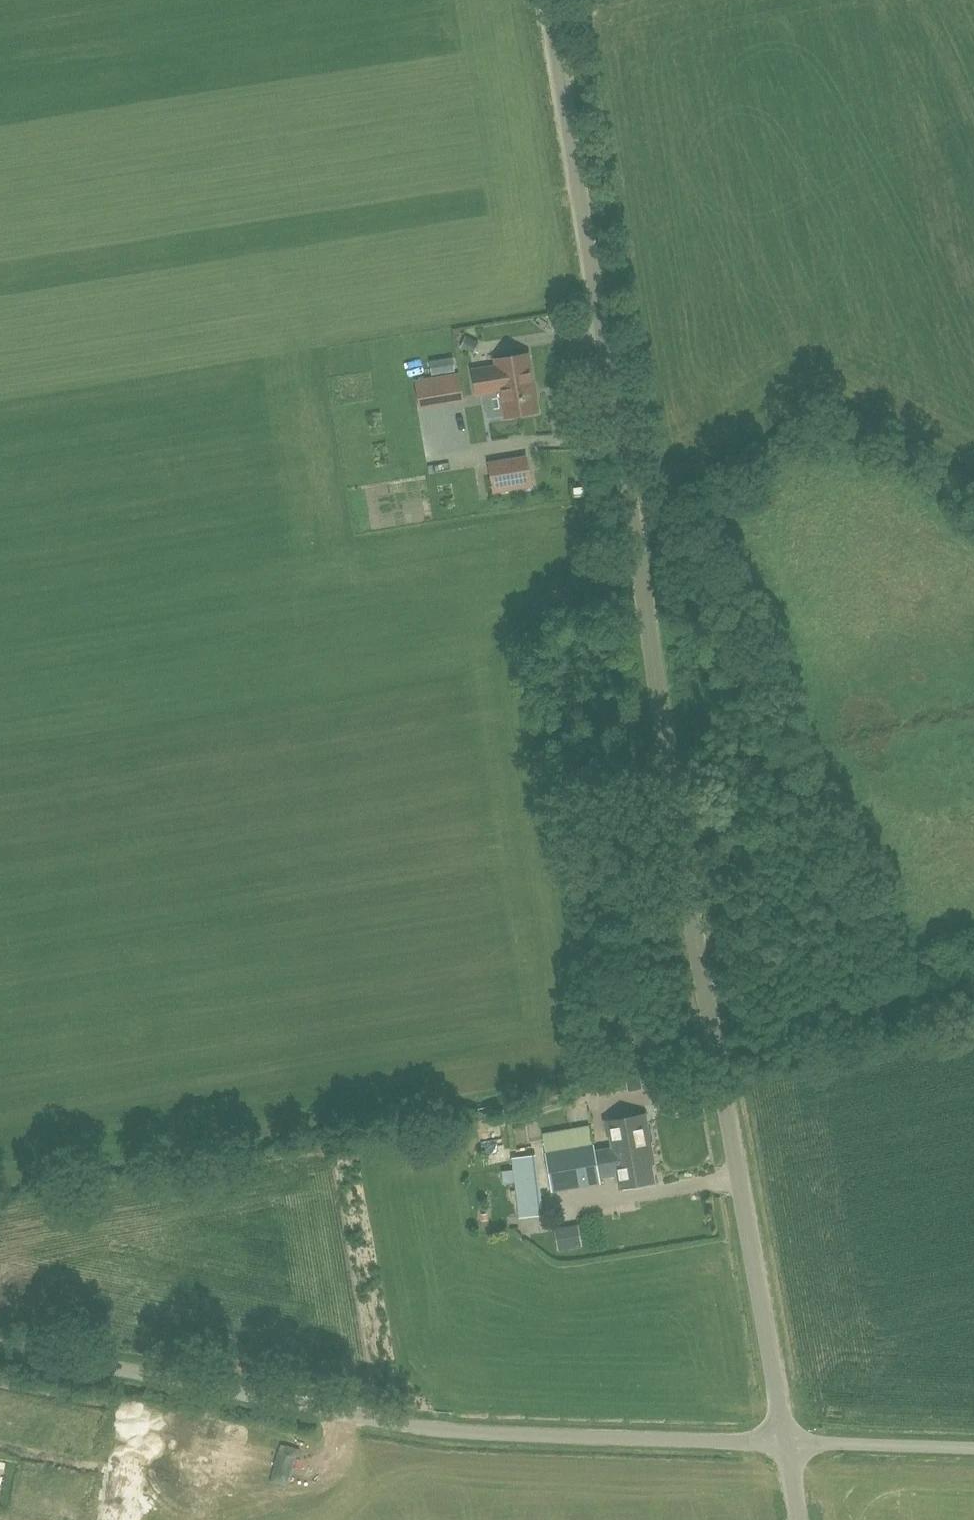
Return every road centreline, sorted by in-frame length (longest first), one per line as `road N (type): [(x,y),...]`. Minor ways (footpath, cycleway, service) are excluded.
road 1 (unclassified): [(786,1443),(548,0)]
road 2 (unclassified): [(786,1443),(406,1427),(0,1348)]
road 3 (unclassified): [(973,1449),(786,1443)]

